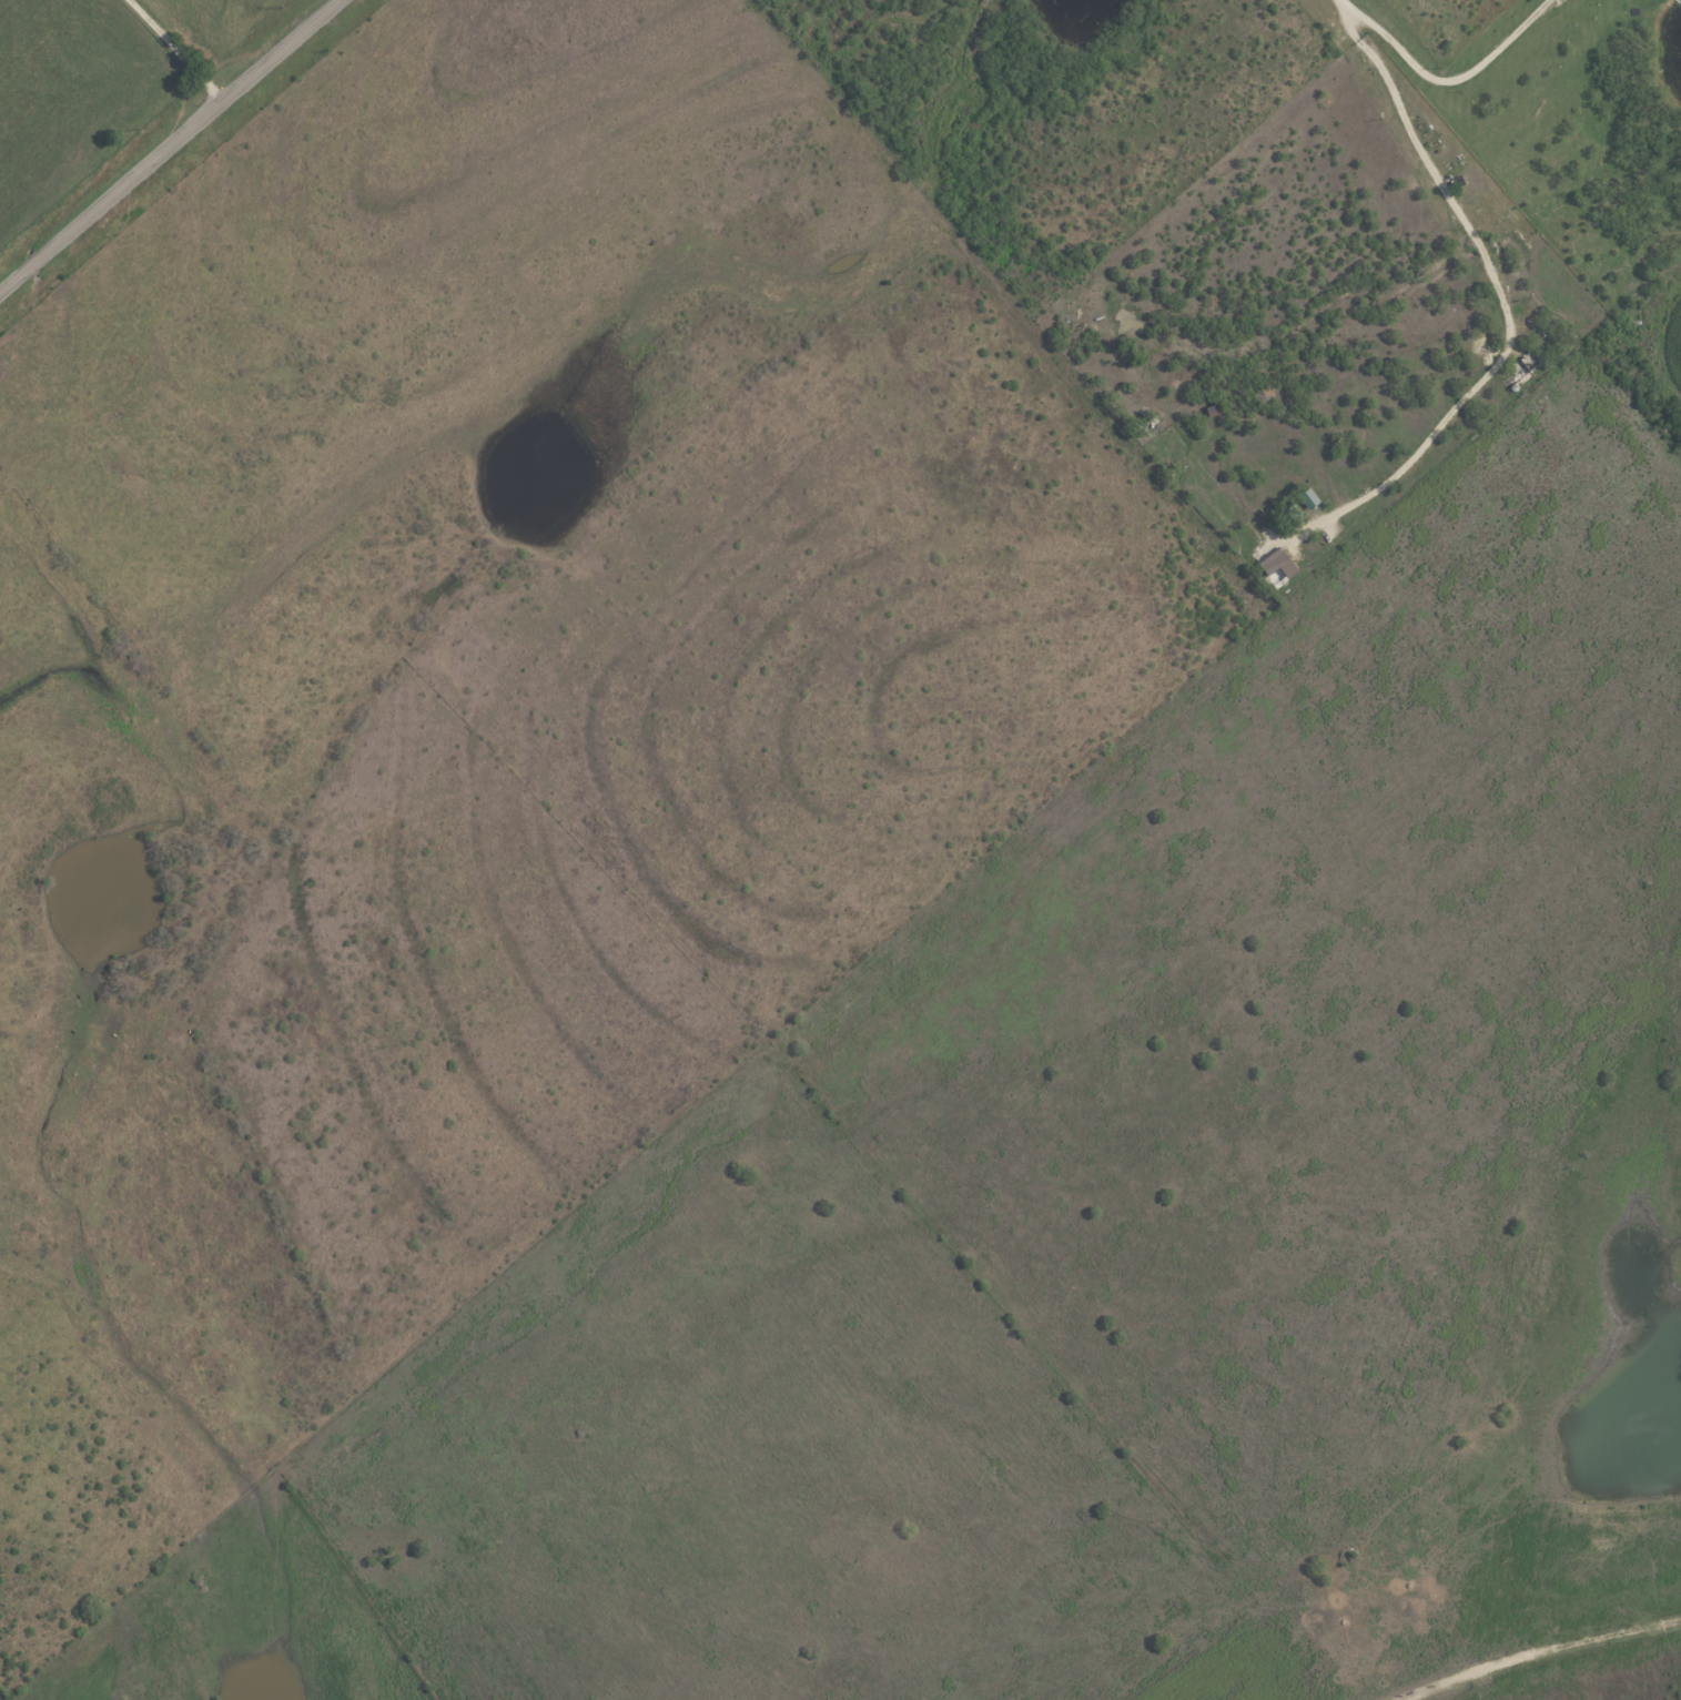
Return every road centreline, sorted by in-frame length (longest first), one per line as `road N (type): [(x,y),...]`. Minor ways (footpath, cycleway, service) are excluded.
road 1 (tertiary): [(0,298),(345,0)]
road 2 (residential): [(131,0),(223,104)]

